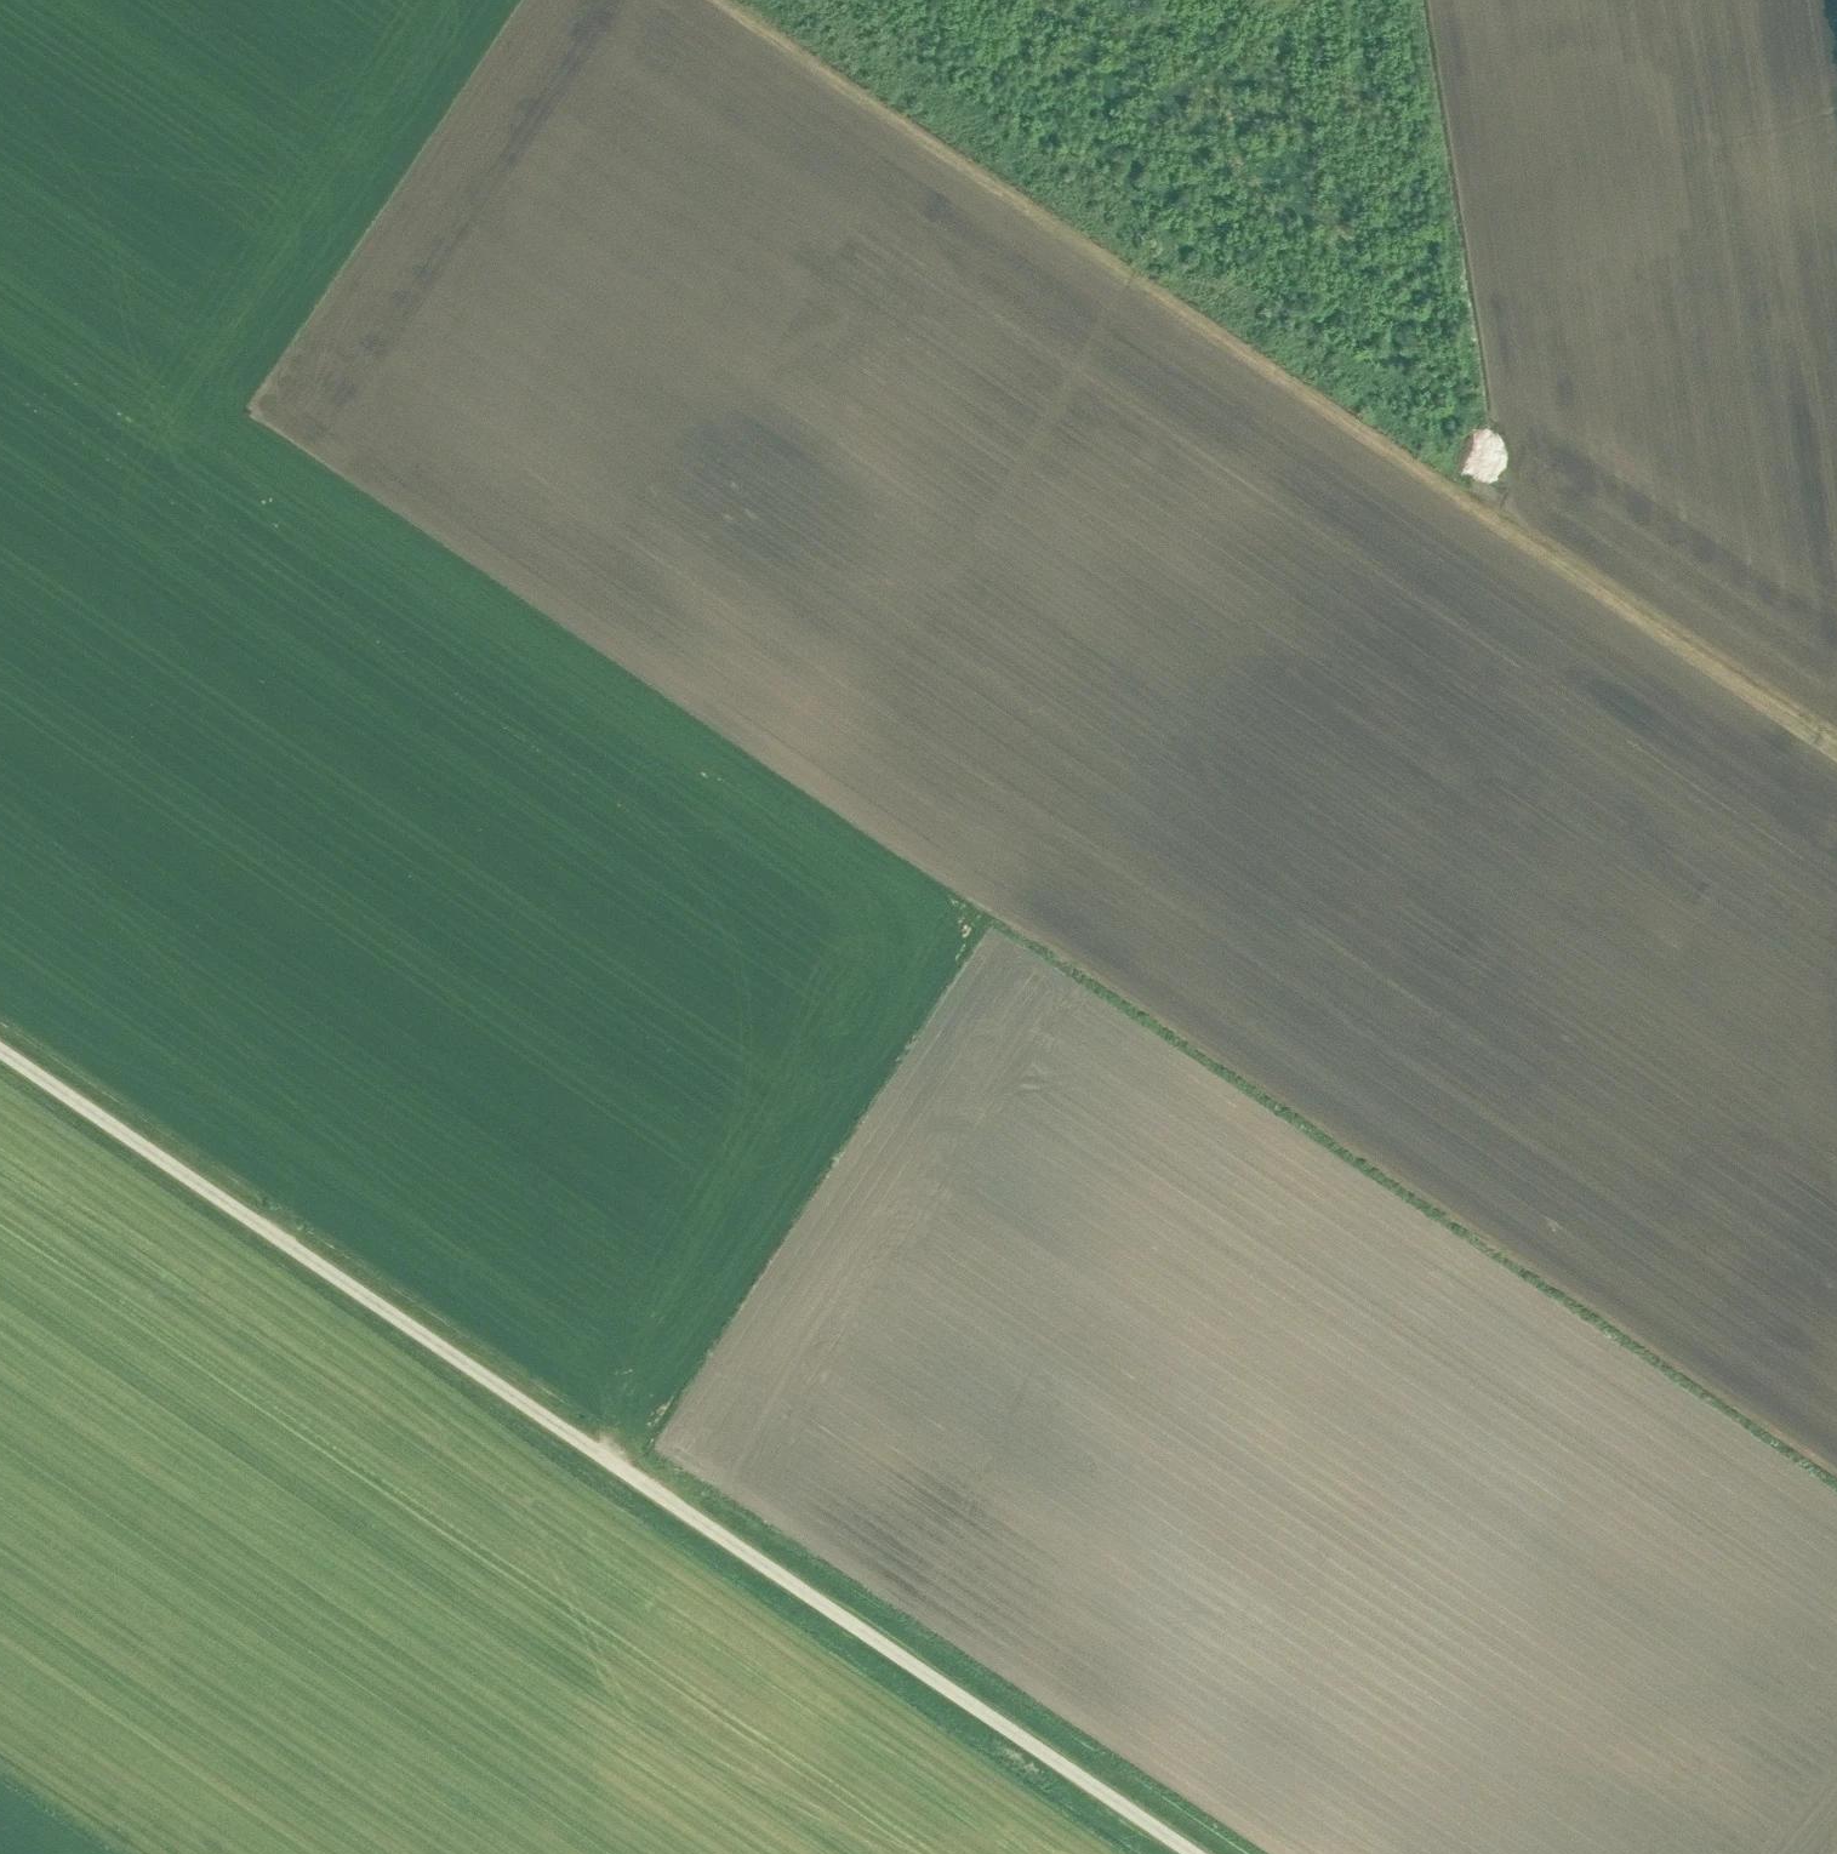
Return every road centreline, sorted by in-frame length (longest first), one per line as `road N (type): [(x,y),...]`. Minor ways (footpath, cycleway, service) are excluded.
road 1 (unclassified): [(1197,1853),(0,1049)]

